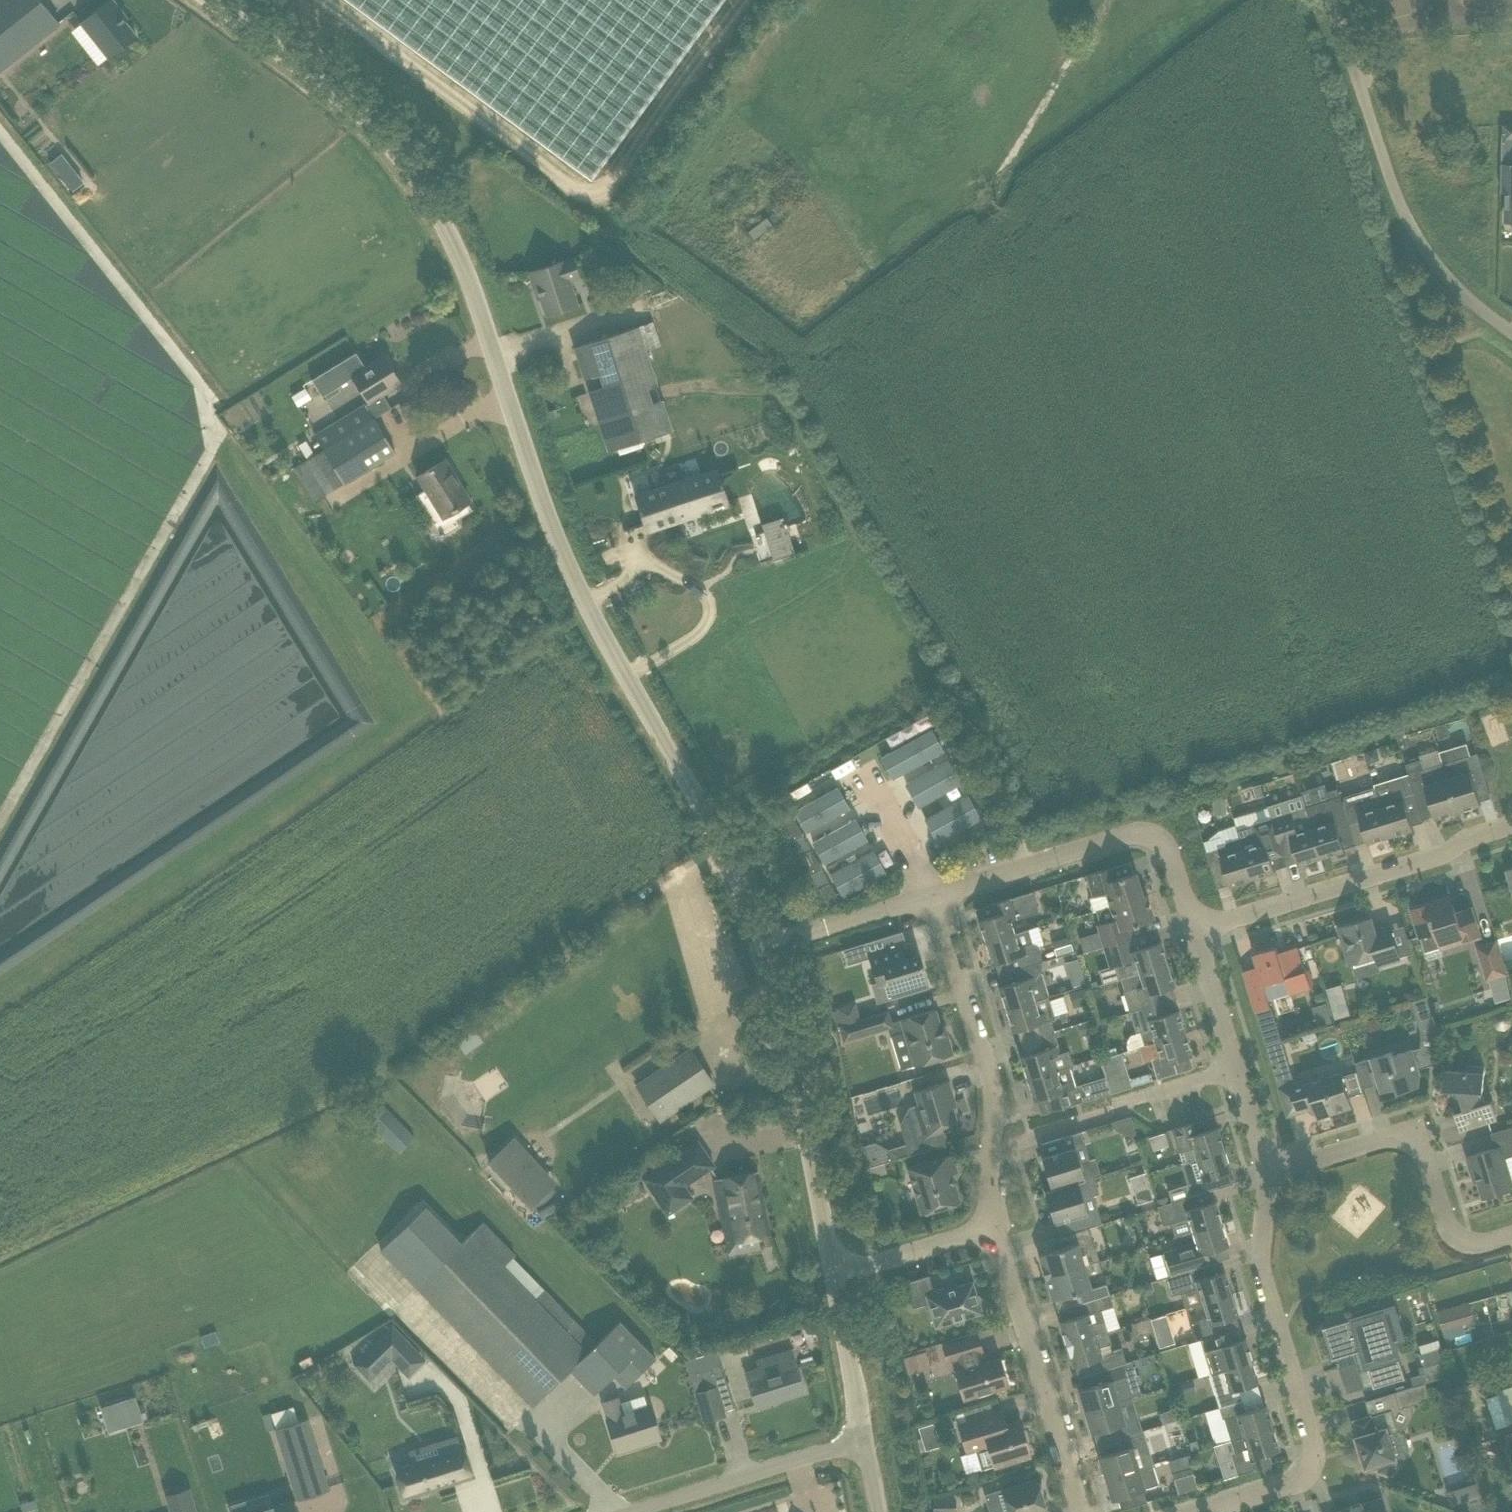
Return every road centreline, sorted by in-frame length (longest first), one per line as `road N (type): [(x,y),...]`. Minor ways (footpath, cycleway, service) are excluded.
road 1 (unclassified): [(763,946),(596,625),(538,489),(469,272),(442,218),(343,99),(208,0)]
road 2 (residential): [(1212,1511),(1287,1493),(1304,1470),(1303,1435),(1261,1257),(1272,1177)]
road 3 (unclassified): [(1511,337),(1423,251),(1370,144),(1325,0)]
road 4 (residential): [(988,1236),(993,1080),(933,895)]
road 5 (unclassified): [(836,1275),(763,946)]
road 6 (residential): [(933,895),(1142,838),(1170,859),(1196,936)]
road 7 (residential): [(1196,936),(1511,832)]
road 8 (residential): [(1511,1238),(1488,1246),(1458,1241),(1441,1215),(1423,1150),(1393,1139),(1272,1177)]
road 9 (residential): [(1076,1511),(988,1236)]
road 10 (residential): [(1196,936),(1272,1177)]
road 11 (unclassified): [(631,1511),(864,1439)]
road 12 (residential): [(763,946),(933,895)]
road 13 (unclassified): [(864,1439),(836,1275)]
road 14 (residential): [(836,1275),(988,1236)]
road 15 (residential): [(859,764),(933,895)]

